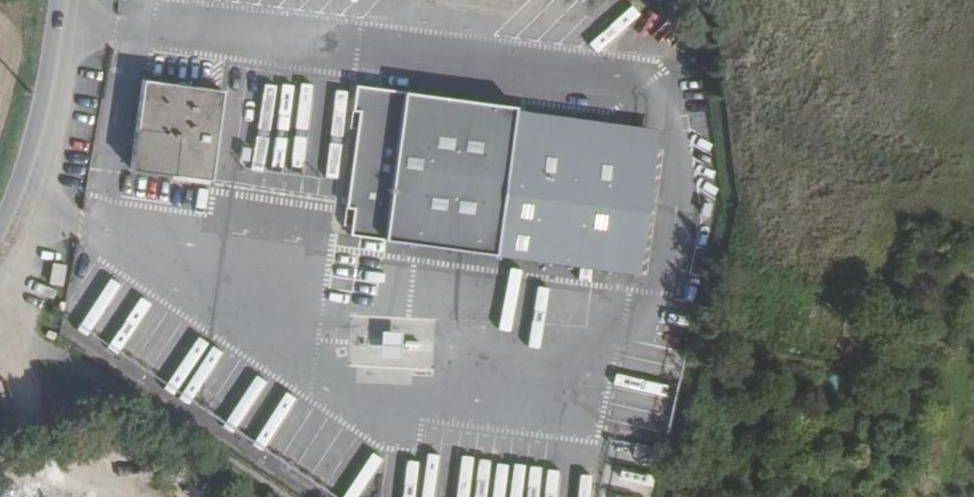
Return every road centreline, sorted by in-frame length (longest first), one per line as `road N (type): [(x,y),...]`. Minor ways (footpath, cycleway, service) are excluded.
road 1 (track): [(0,309),(265,496)]
road 2 (secondary): [(64,0),(32,168),(0,250)]

